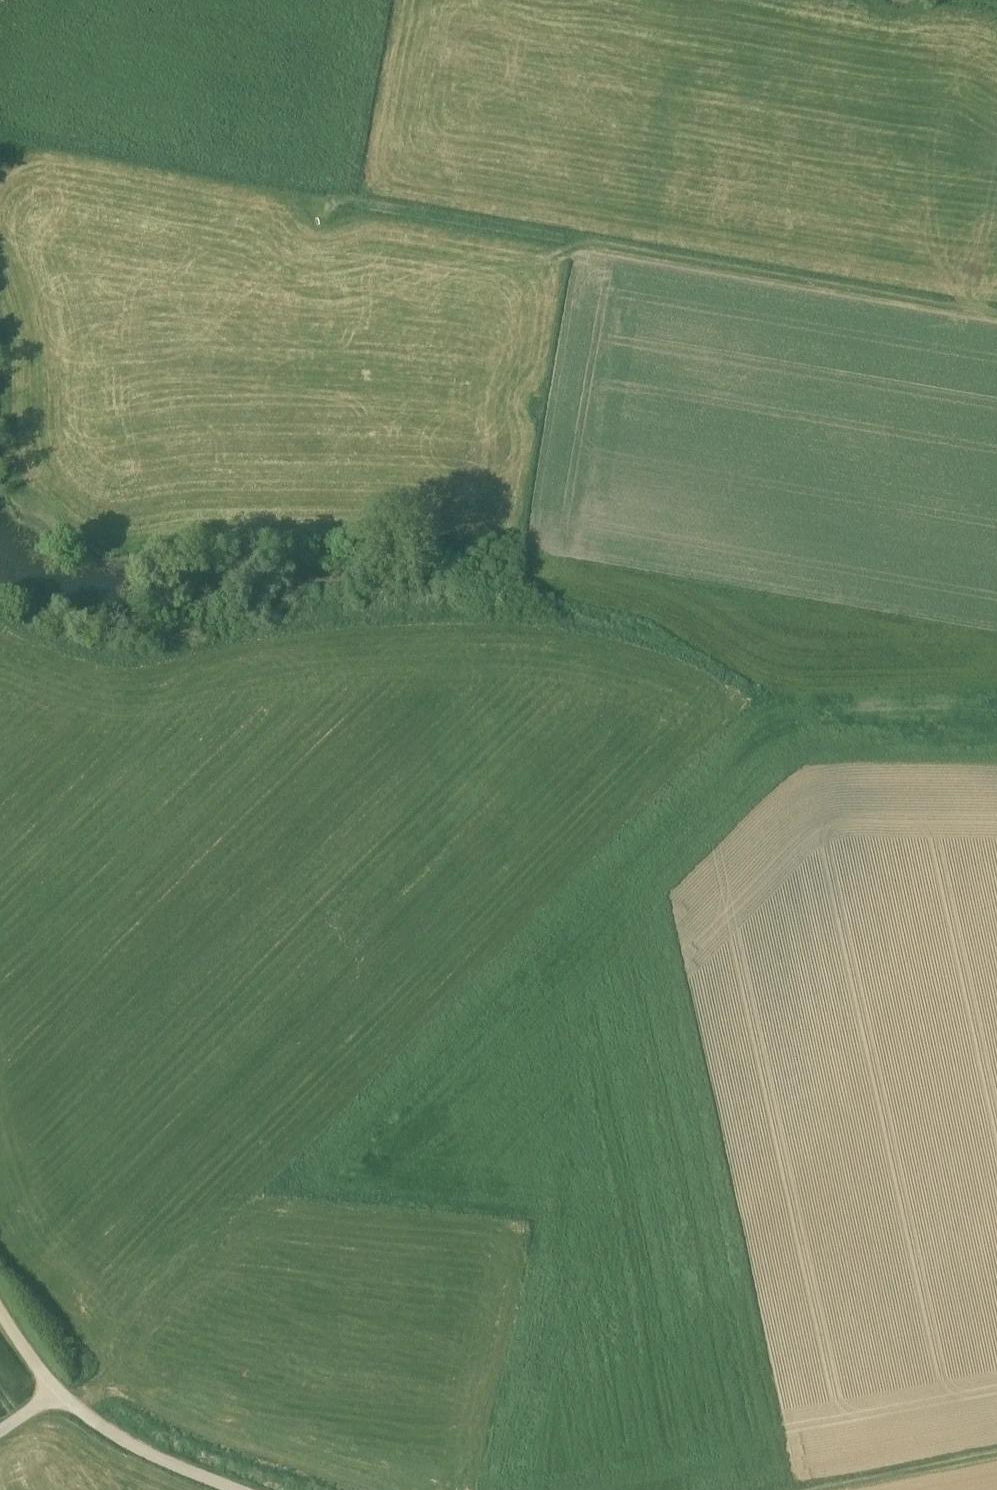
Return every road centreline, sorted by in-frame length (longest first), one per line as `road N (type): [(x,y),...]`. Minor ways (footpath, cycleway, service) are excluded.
road 1 (track): [(289,195),(996,321)]
road 2 (track): [(244,1489),(141,1451),(50,1390),(0,1320)]
road 3 (track): [(795,1489),(996,1451)]

